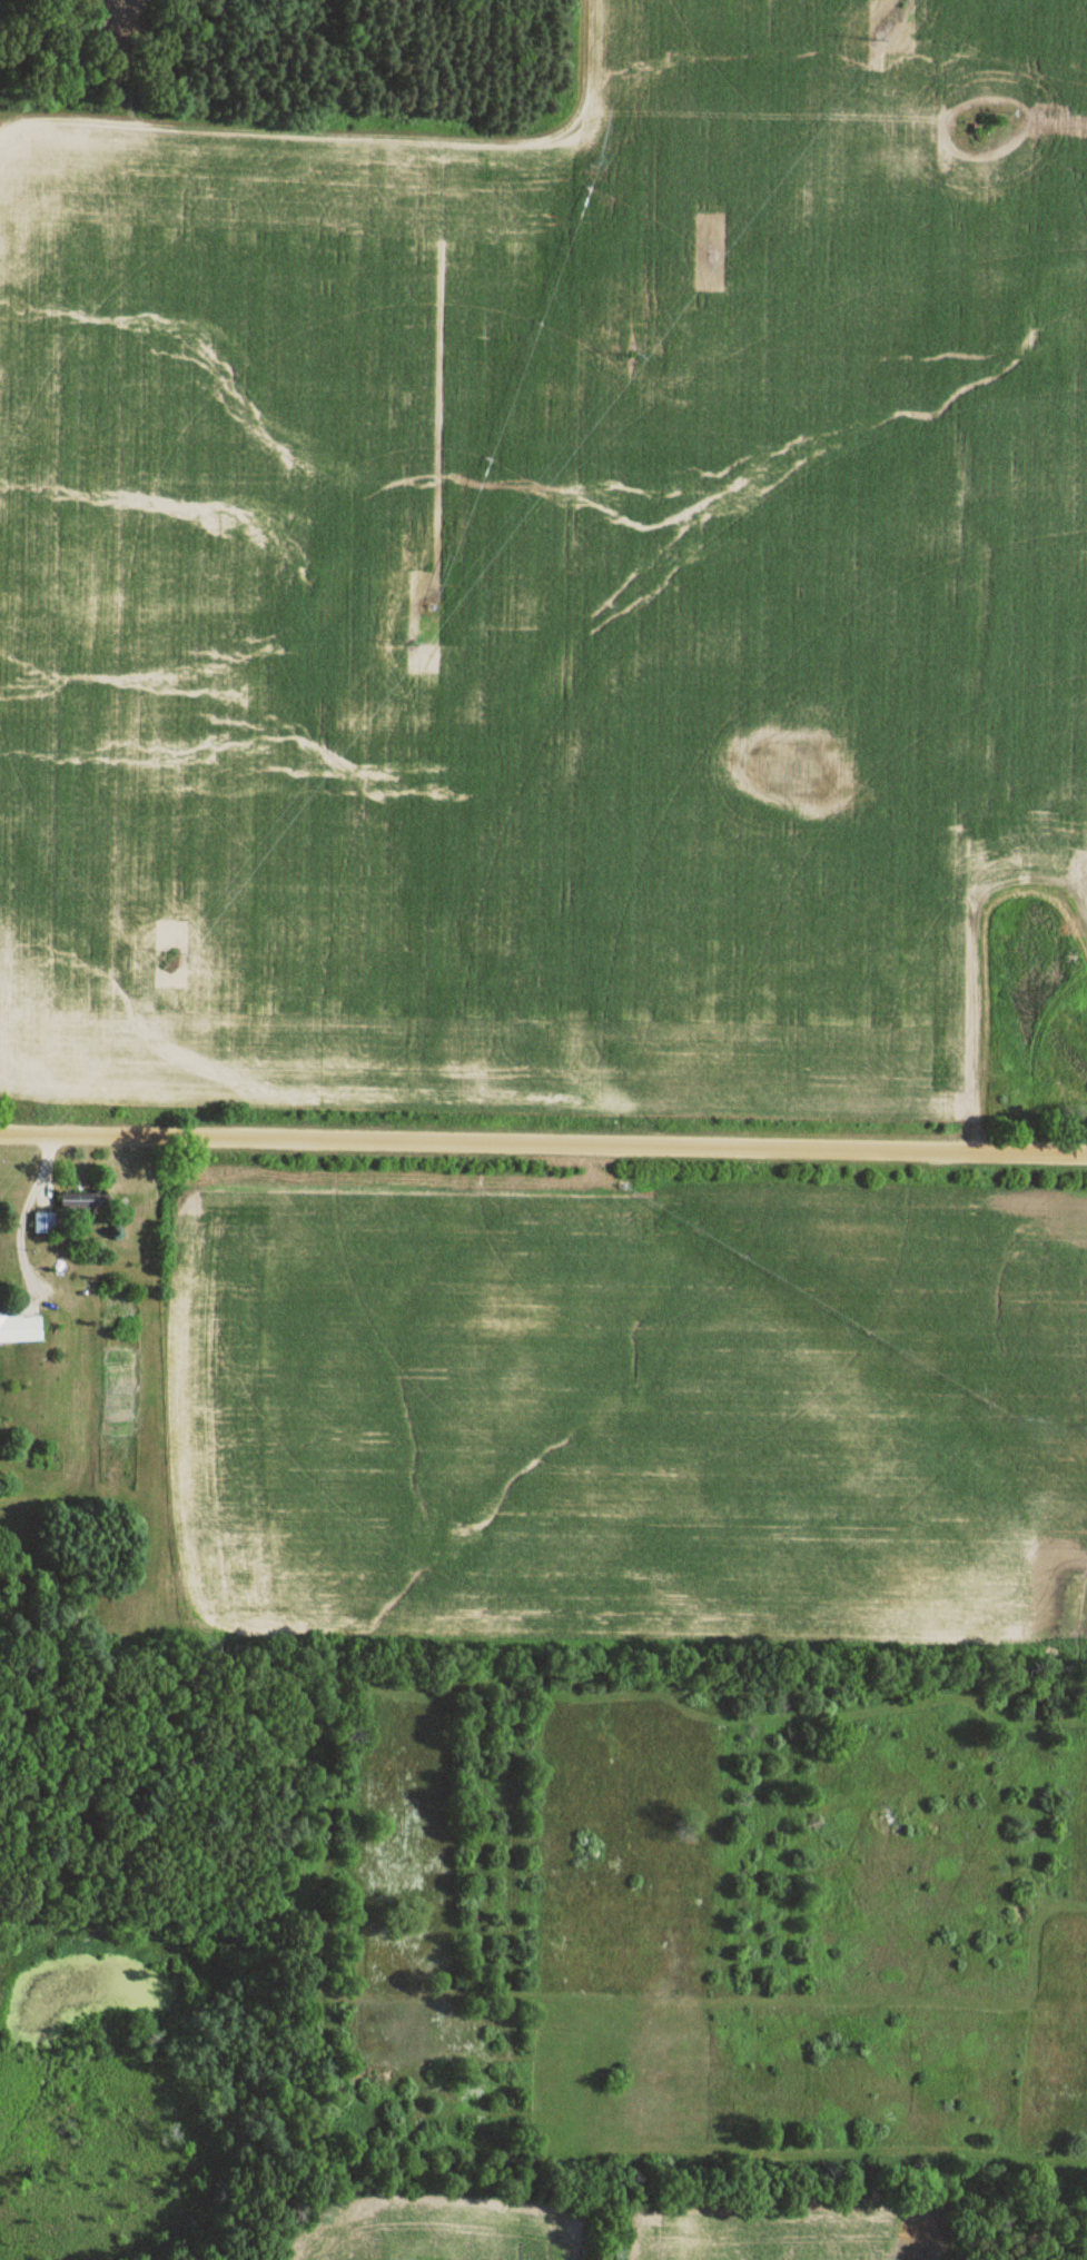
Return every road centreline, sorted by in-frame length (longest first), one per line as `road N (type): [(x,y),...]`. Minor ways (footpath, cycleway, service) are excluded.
road 1 (residential): [(1086,1157),(0,1137)]
road 2 (track): [(0,122),(547,140),(586,99),(590,0)]

